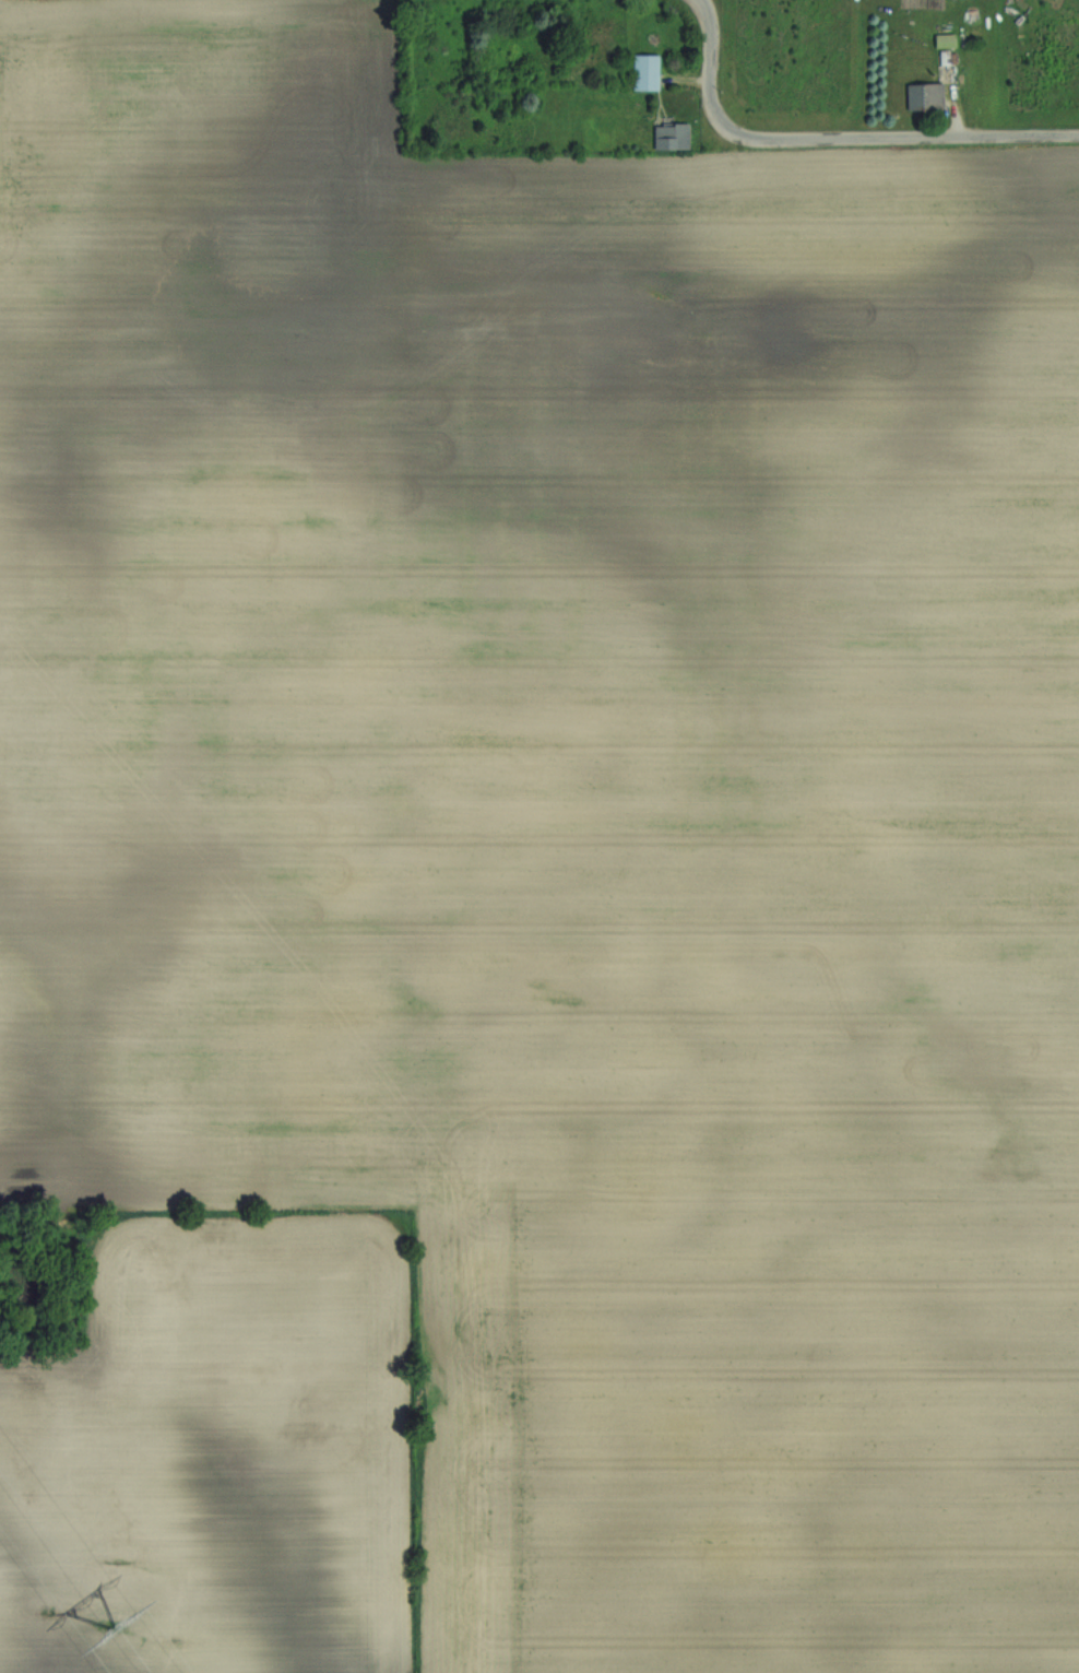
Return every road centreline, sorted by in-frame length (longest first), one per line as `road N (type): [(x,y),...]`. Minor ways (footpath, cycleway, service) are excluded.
road 1 (residential): [(1078,135),(744,134),(715,103),(711,31),(699,0)]

